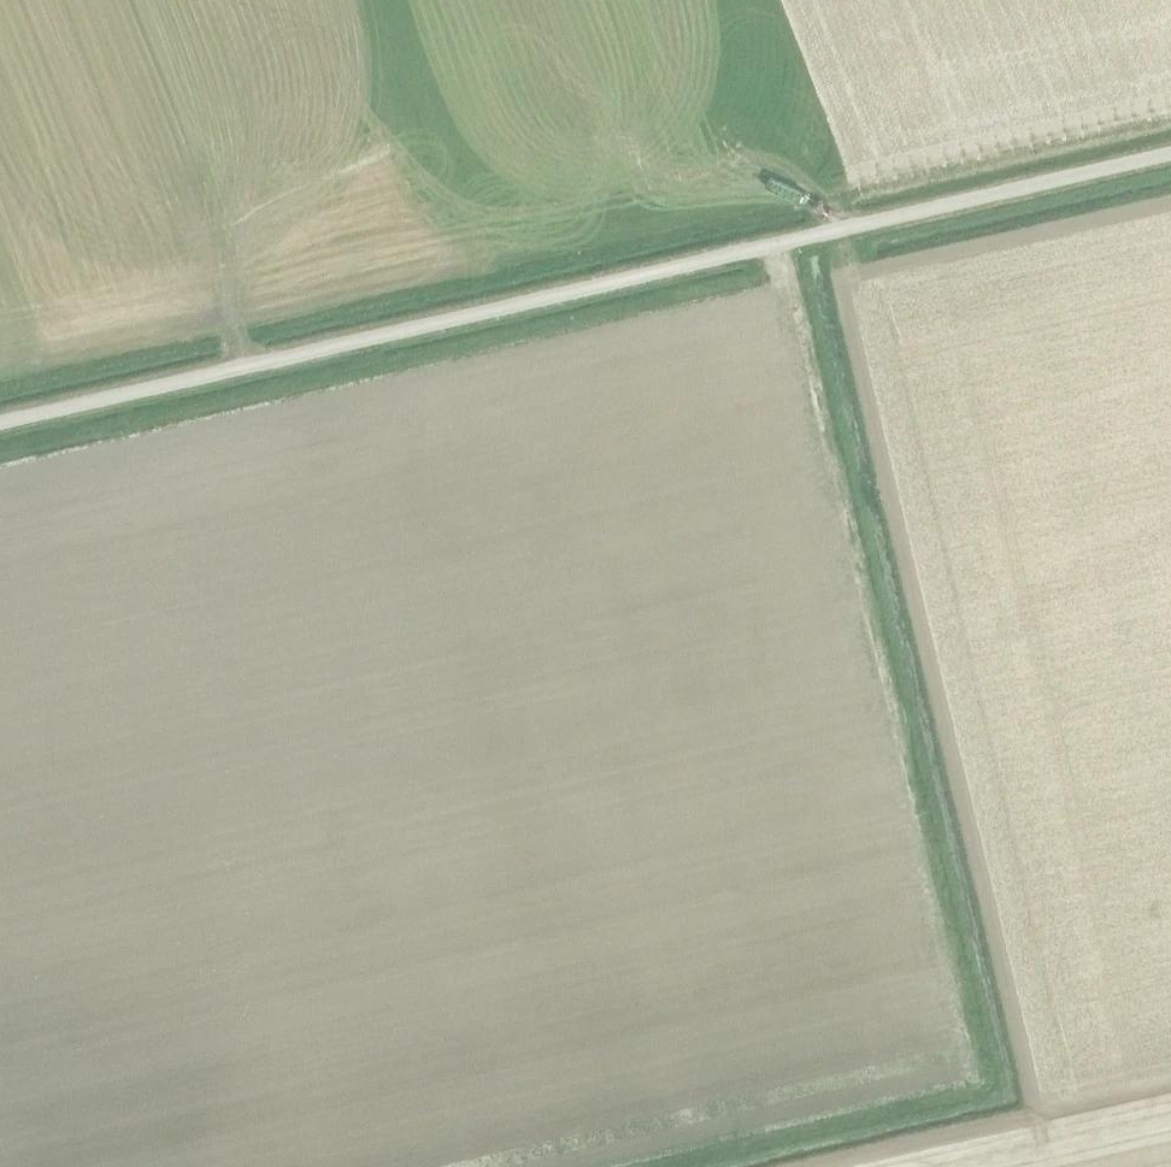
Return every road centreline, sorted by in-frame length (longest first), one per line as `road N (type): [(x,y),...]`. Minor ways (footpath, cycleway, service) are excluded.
road 1 (unclassified): [(0,422),(1170,151)]

